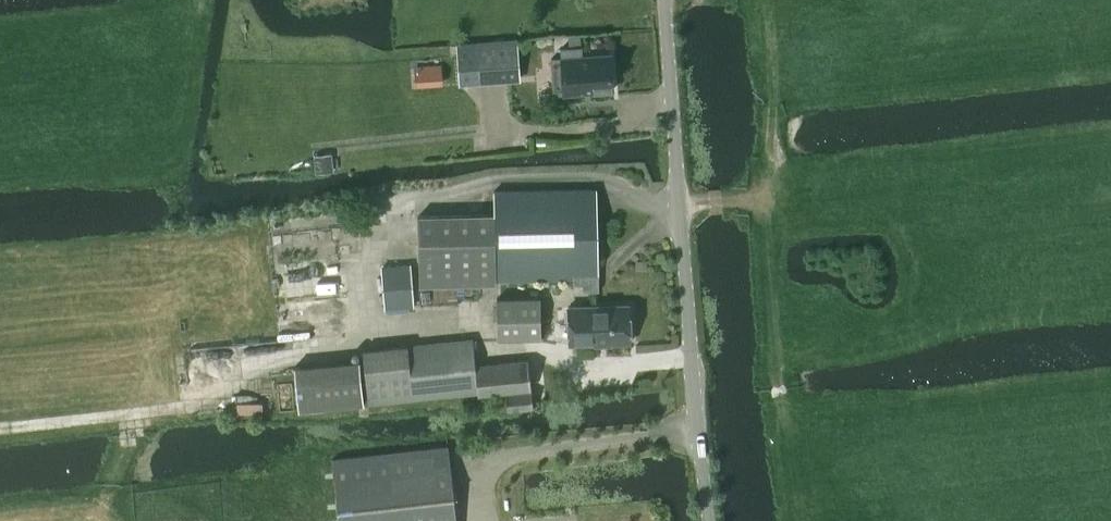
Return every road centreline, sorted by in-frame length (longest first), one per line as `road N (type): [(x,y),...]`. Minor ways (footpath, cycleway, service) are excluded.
road 1 (tertiary): [(704,520),(662,0)]
road 2 (track): [(0,427),(247,398),(241,347)]

